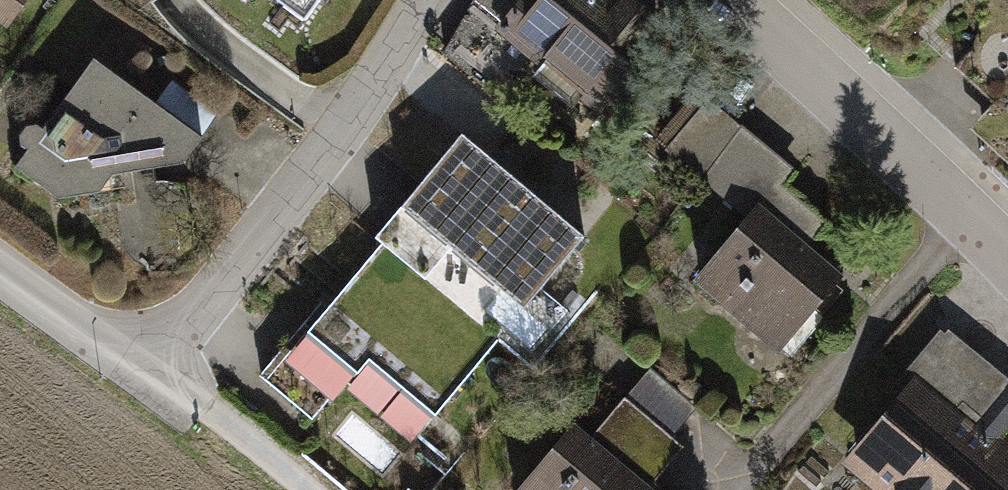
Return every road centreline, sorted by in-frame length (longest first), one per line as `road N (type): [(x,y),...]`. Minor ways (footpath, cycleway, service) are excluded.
road 1 (residential): [(0,269),(162,375),(358,103),(422,0)]
road 2 (residential): [(733,0),(1007,258)]
road 3 (track): [(300,489),(162,375)]

